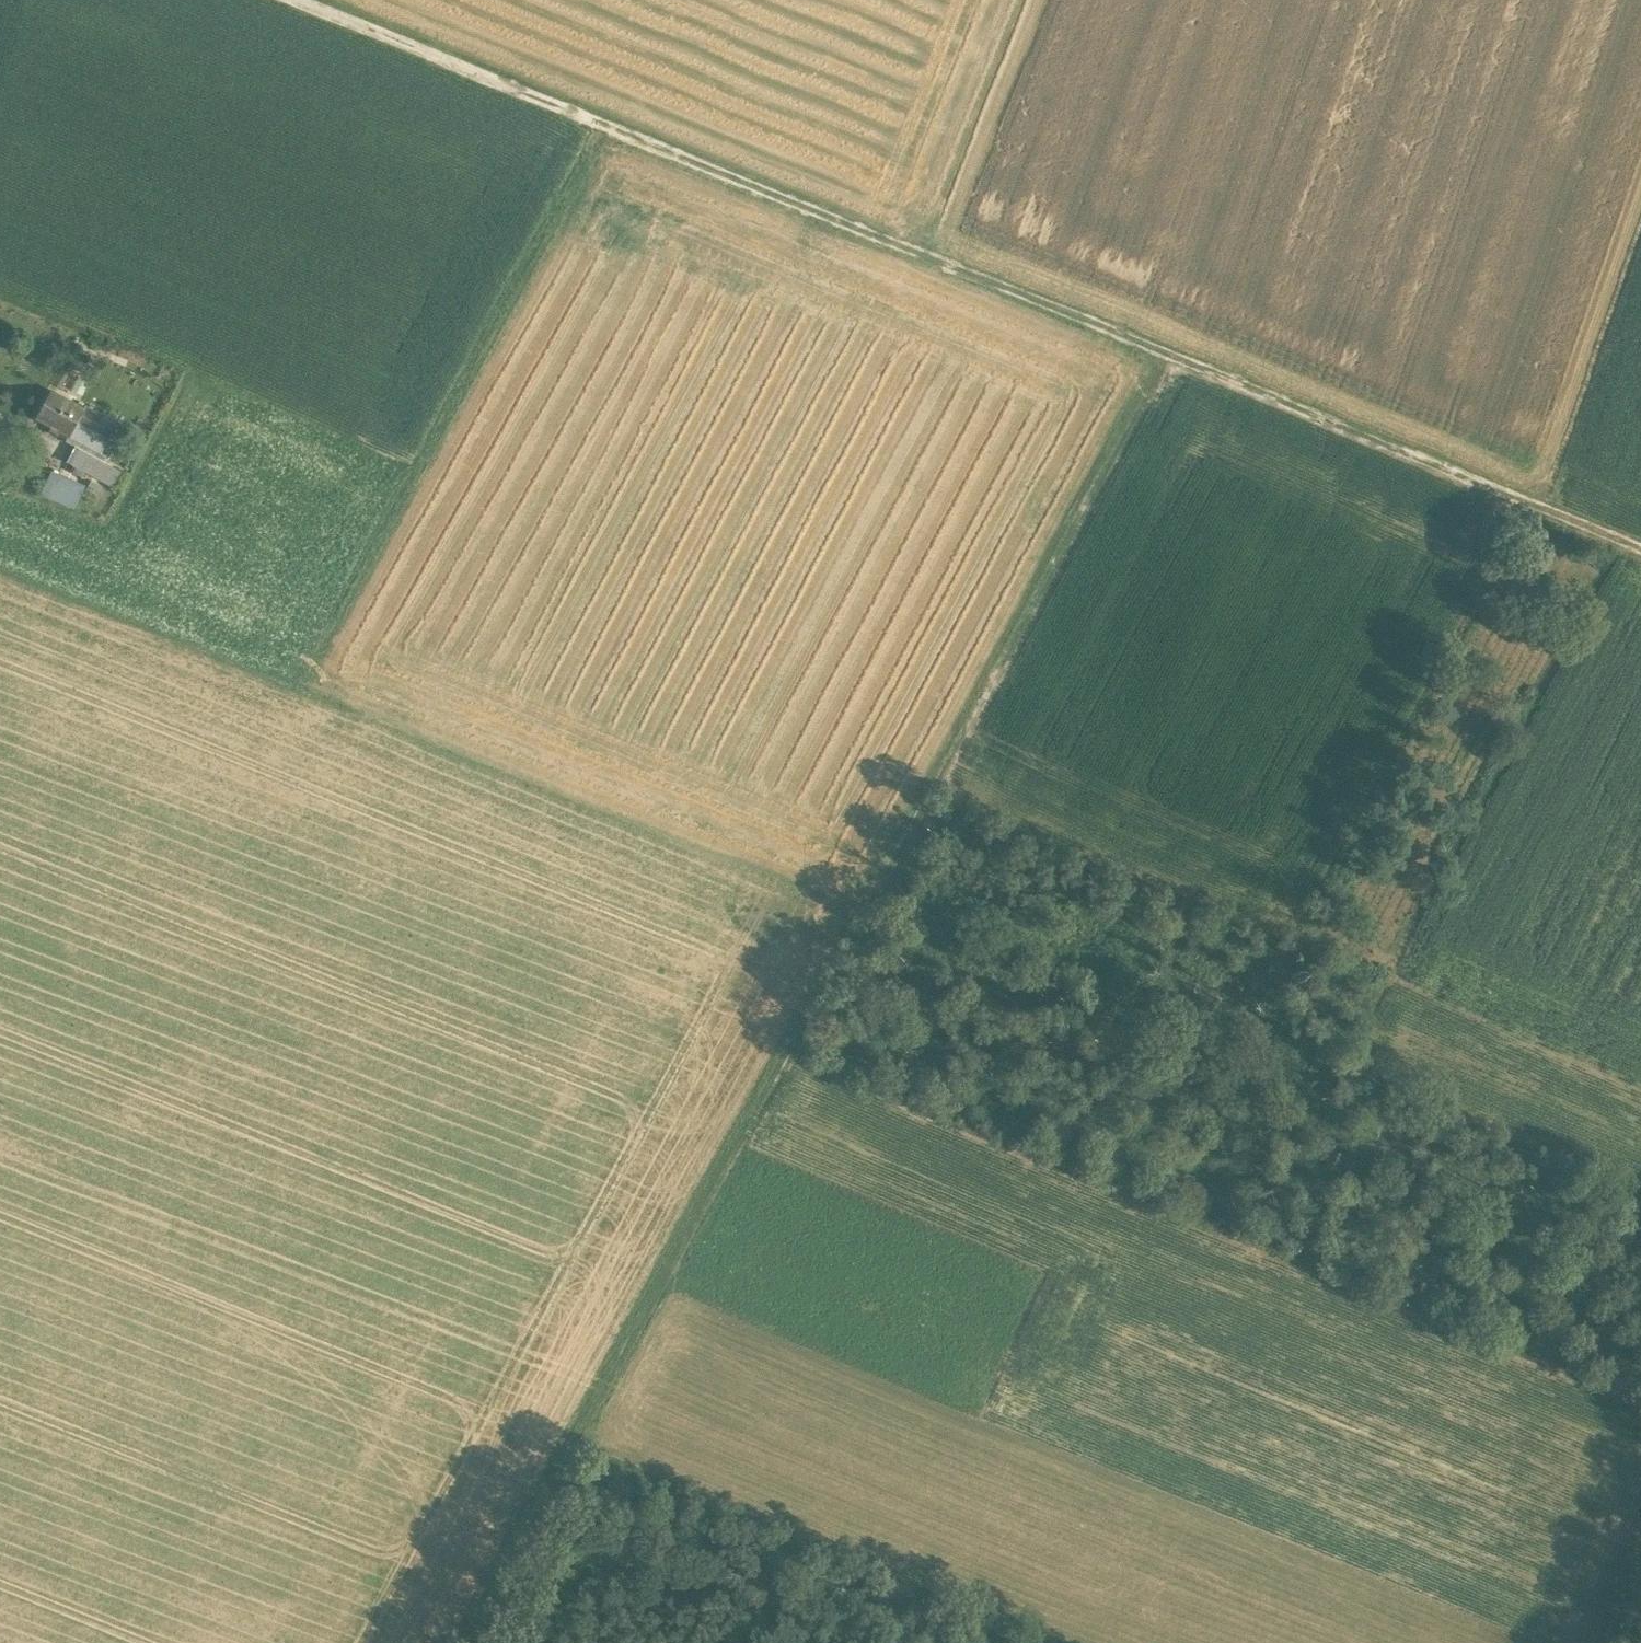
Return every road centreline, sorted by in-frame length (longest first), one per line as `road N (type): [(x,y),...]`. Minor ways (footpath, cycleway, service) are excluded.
road 1 (track): [(1165,354),(490,1642)]
road 2 (track): [(1165,354),(298,0)]
road 3 (track): [(608,127),(307,686)]
road 4 (track): [(1640,552),(1165,354)]

